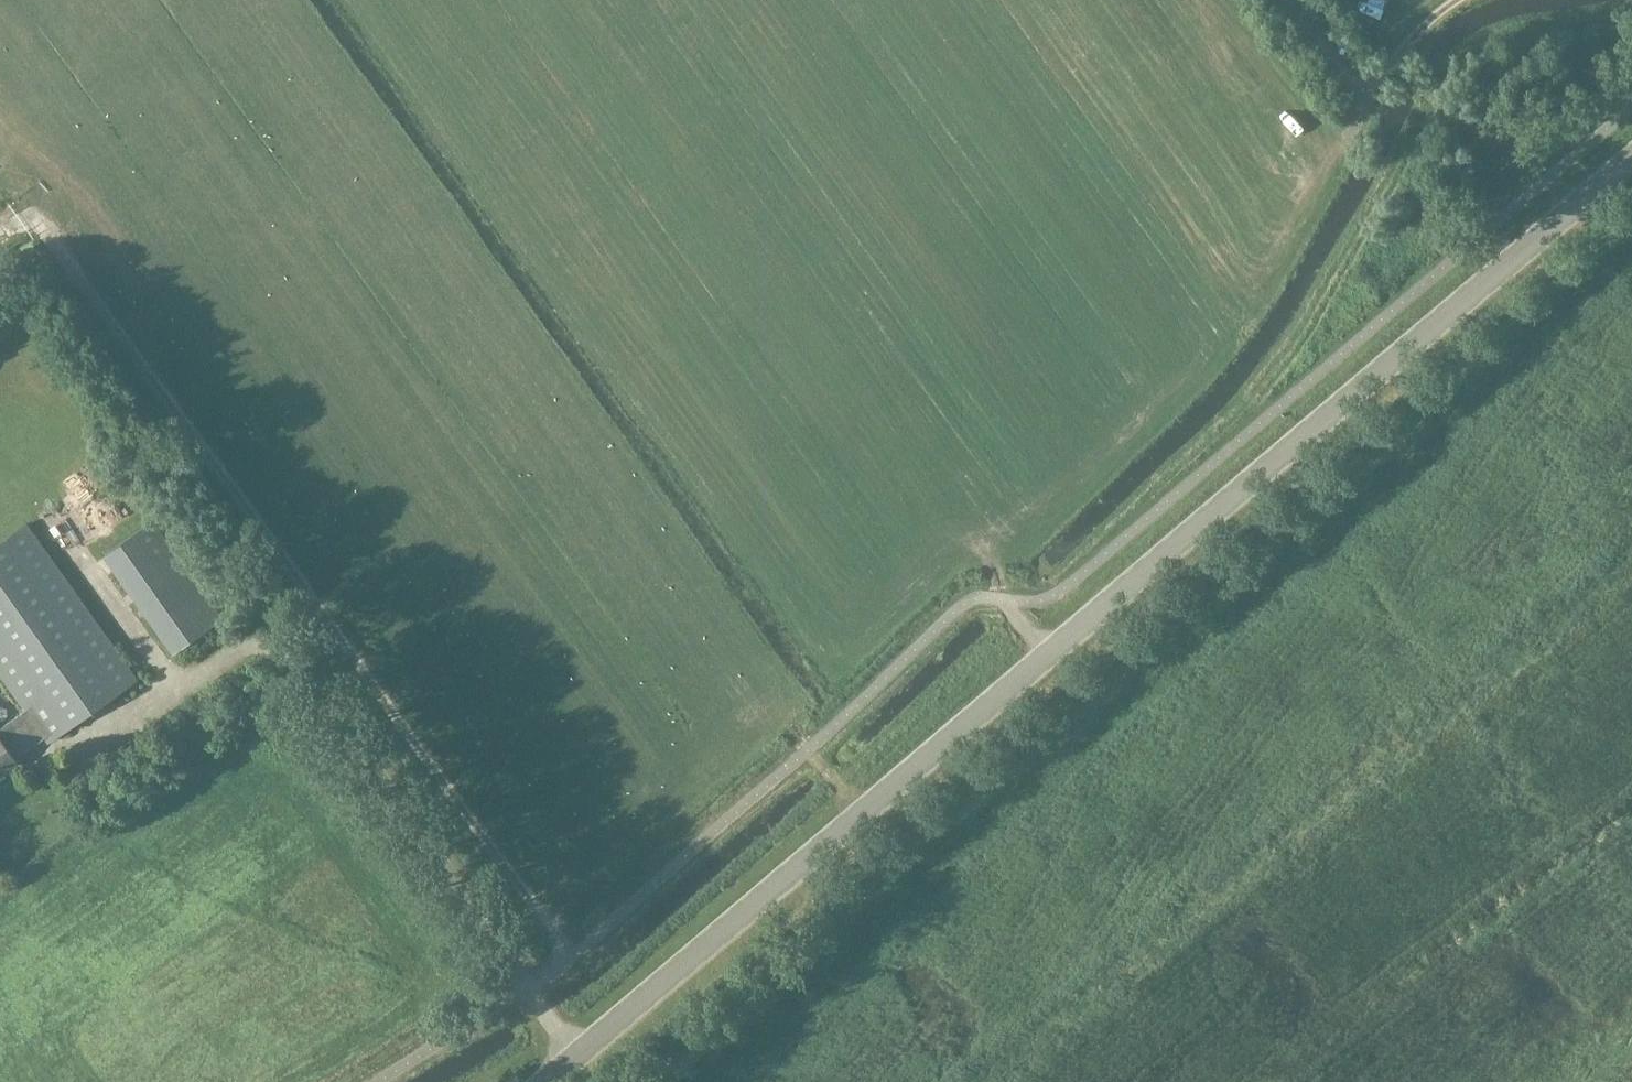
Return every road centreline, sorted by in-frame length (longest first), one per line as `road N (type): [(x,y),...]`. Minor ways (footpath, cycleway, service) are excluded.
road 1 (secondary): [(544,1081),(1631,158)]

